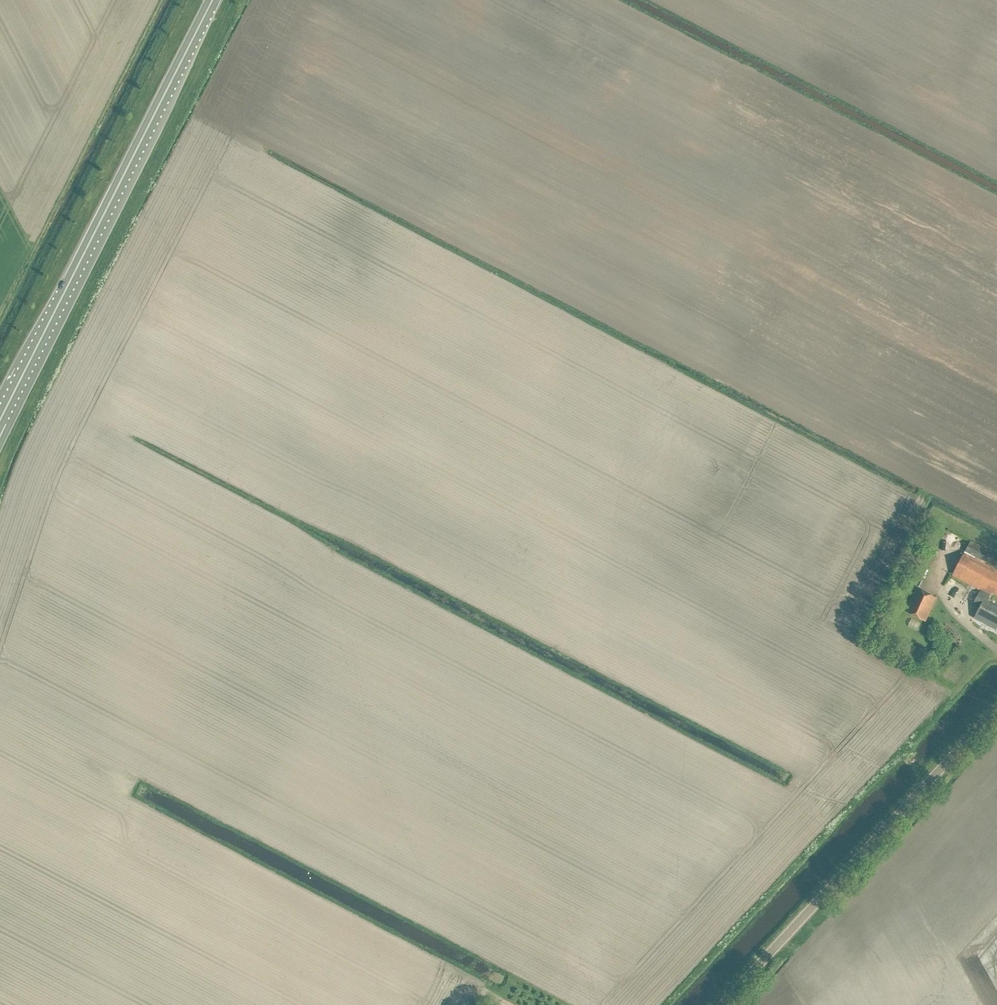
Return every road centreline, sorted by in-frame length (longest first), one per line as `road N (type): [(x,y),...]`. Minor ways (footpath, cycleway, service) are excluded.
road 1 (trunk): [(0,420),(216,0)]
road 2 (unclassified): [(723,1004),(996,706)]

